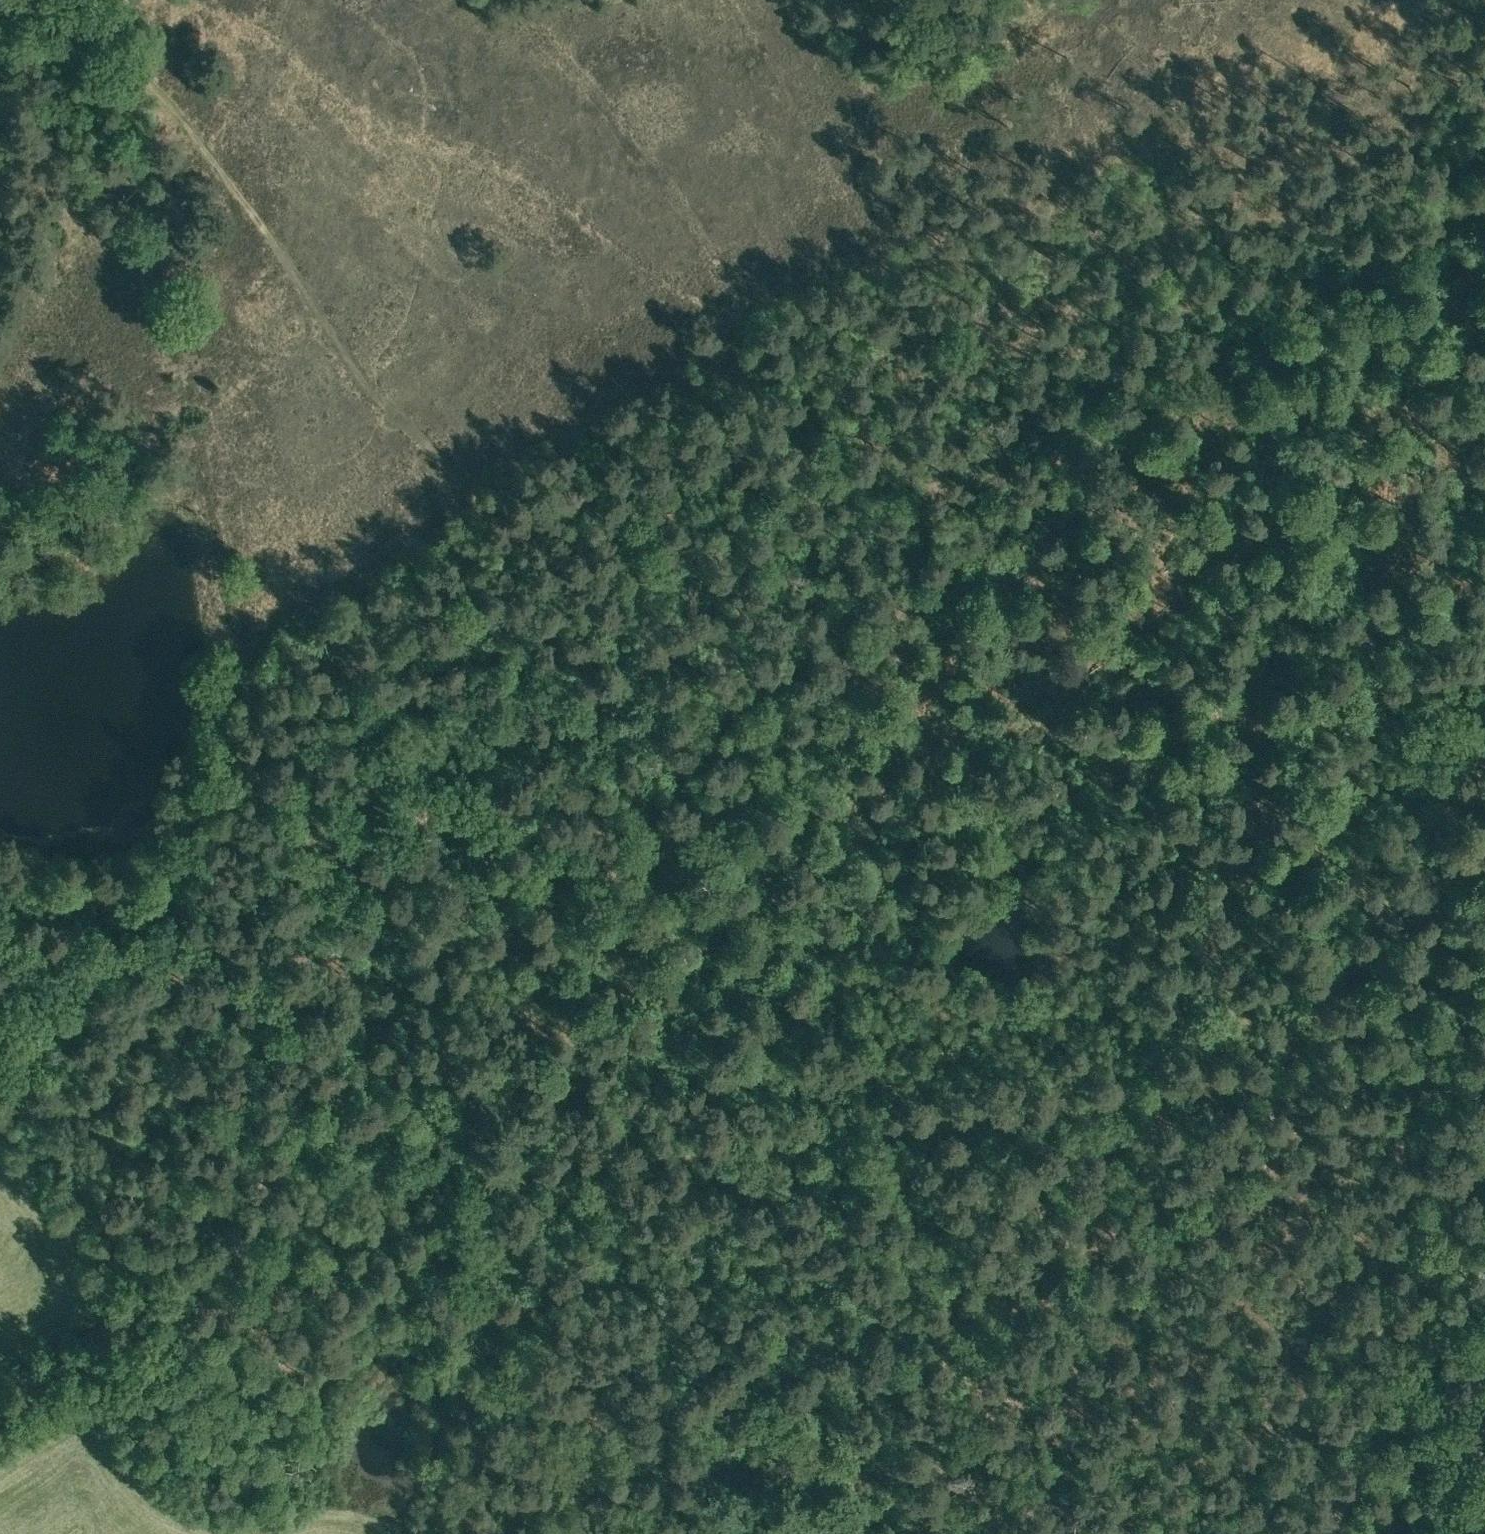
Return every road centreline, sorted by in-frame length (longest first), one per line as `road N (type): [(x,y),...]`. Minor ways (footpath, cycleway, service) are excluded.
road 1 (track): [(0,1175),(68,1242),(169,1253),(419,1138),(532,1038),(457,834),(395,590),(407,420),(127,69),(116,0)]
road 2 (track): [(1484,220),(1088,455),(1026,507),(532,1038)]
road 3 (track): [(419,1138),(532,1161),(898,1143),(1312,1051),(1484,757)]
road 4 (track): [(1321,1533),(1484,1250)]

